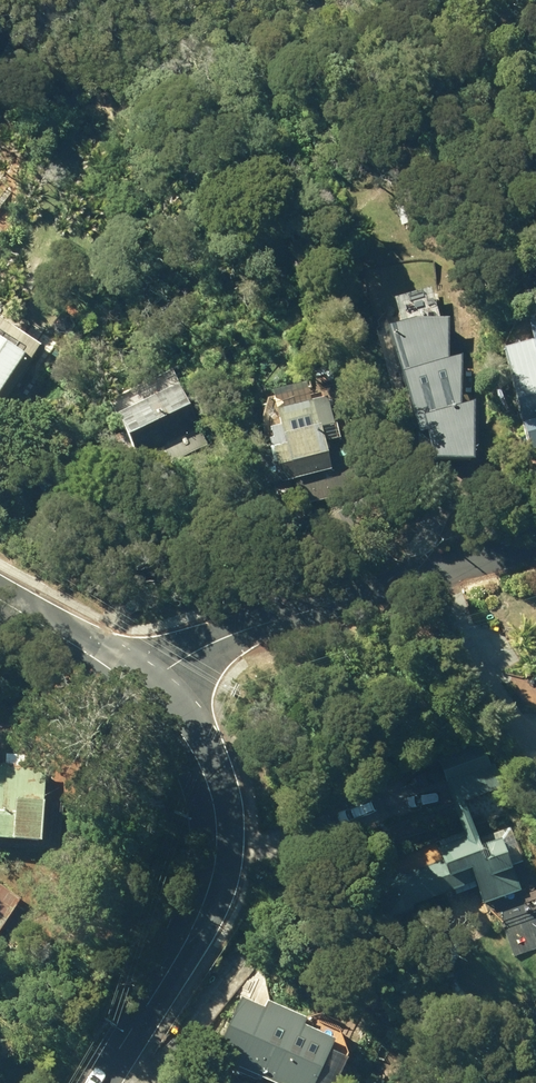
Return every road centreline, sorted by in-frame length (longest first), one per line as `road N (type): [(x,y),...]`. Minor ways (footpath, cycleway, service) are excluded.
road 1 (tertiary): [(140,688),(188,740),(215,794),(216,857),(202,912),(96,1082)]
road 2 (residential): [(140,688),(232,637),(535,544)]
road 3 (tertiary): [(0,595),(140,688)]

